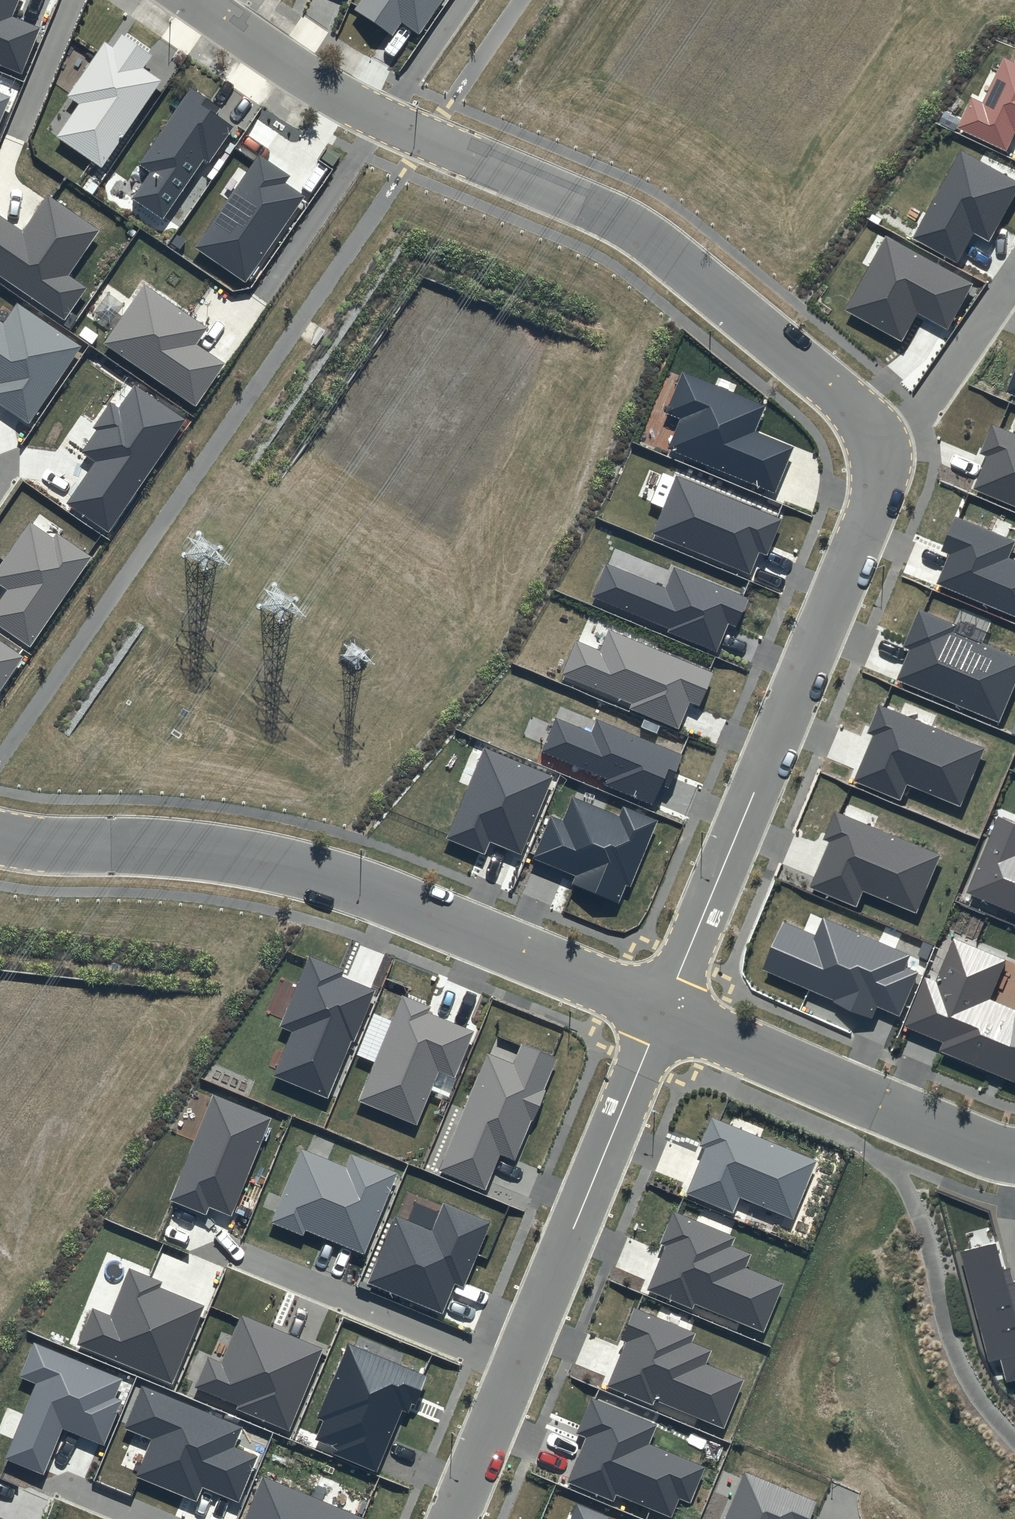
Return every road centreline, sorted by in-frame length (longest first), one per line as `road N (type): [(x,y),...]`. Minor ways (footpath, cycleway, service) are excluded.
road 1 (residential): [(663,1012),(869,518),(881,470),(874,429),(633,228),(344,100),(194,0)]
road 2 (residential): [(663,1012),(328,875),(225,854),(0,838)]
road 3 (residential): [(626,1101),(453,1518)]
road 4 (residential): [(863,1096),(663,1012)]
road 5 (residential): [(863,1096),(1014,1157)]

